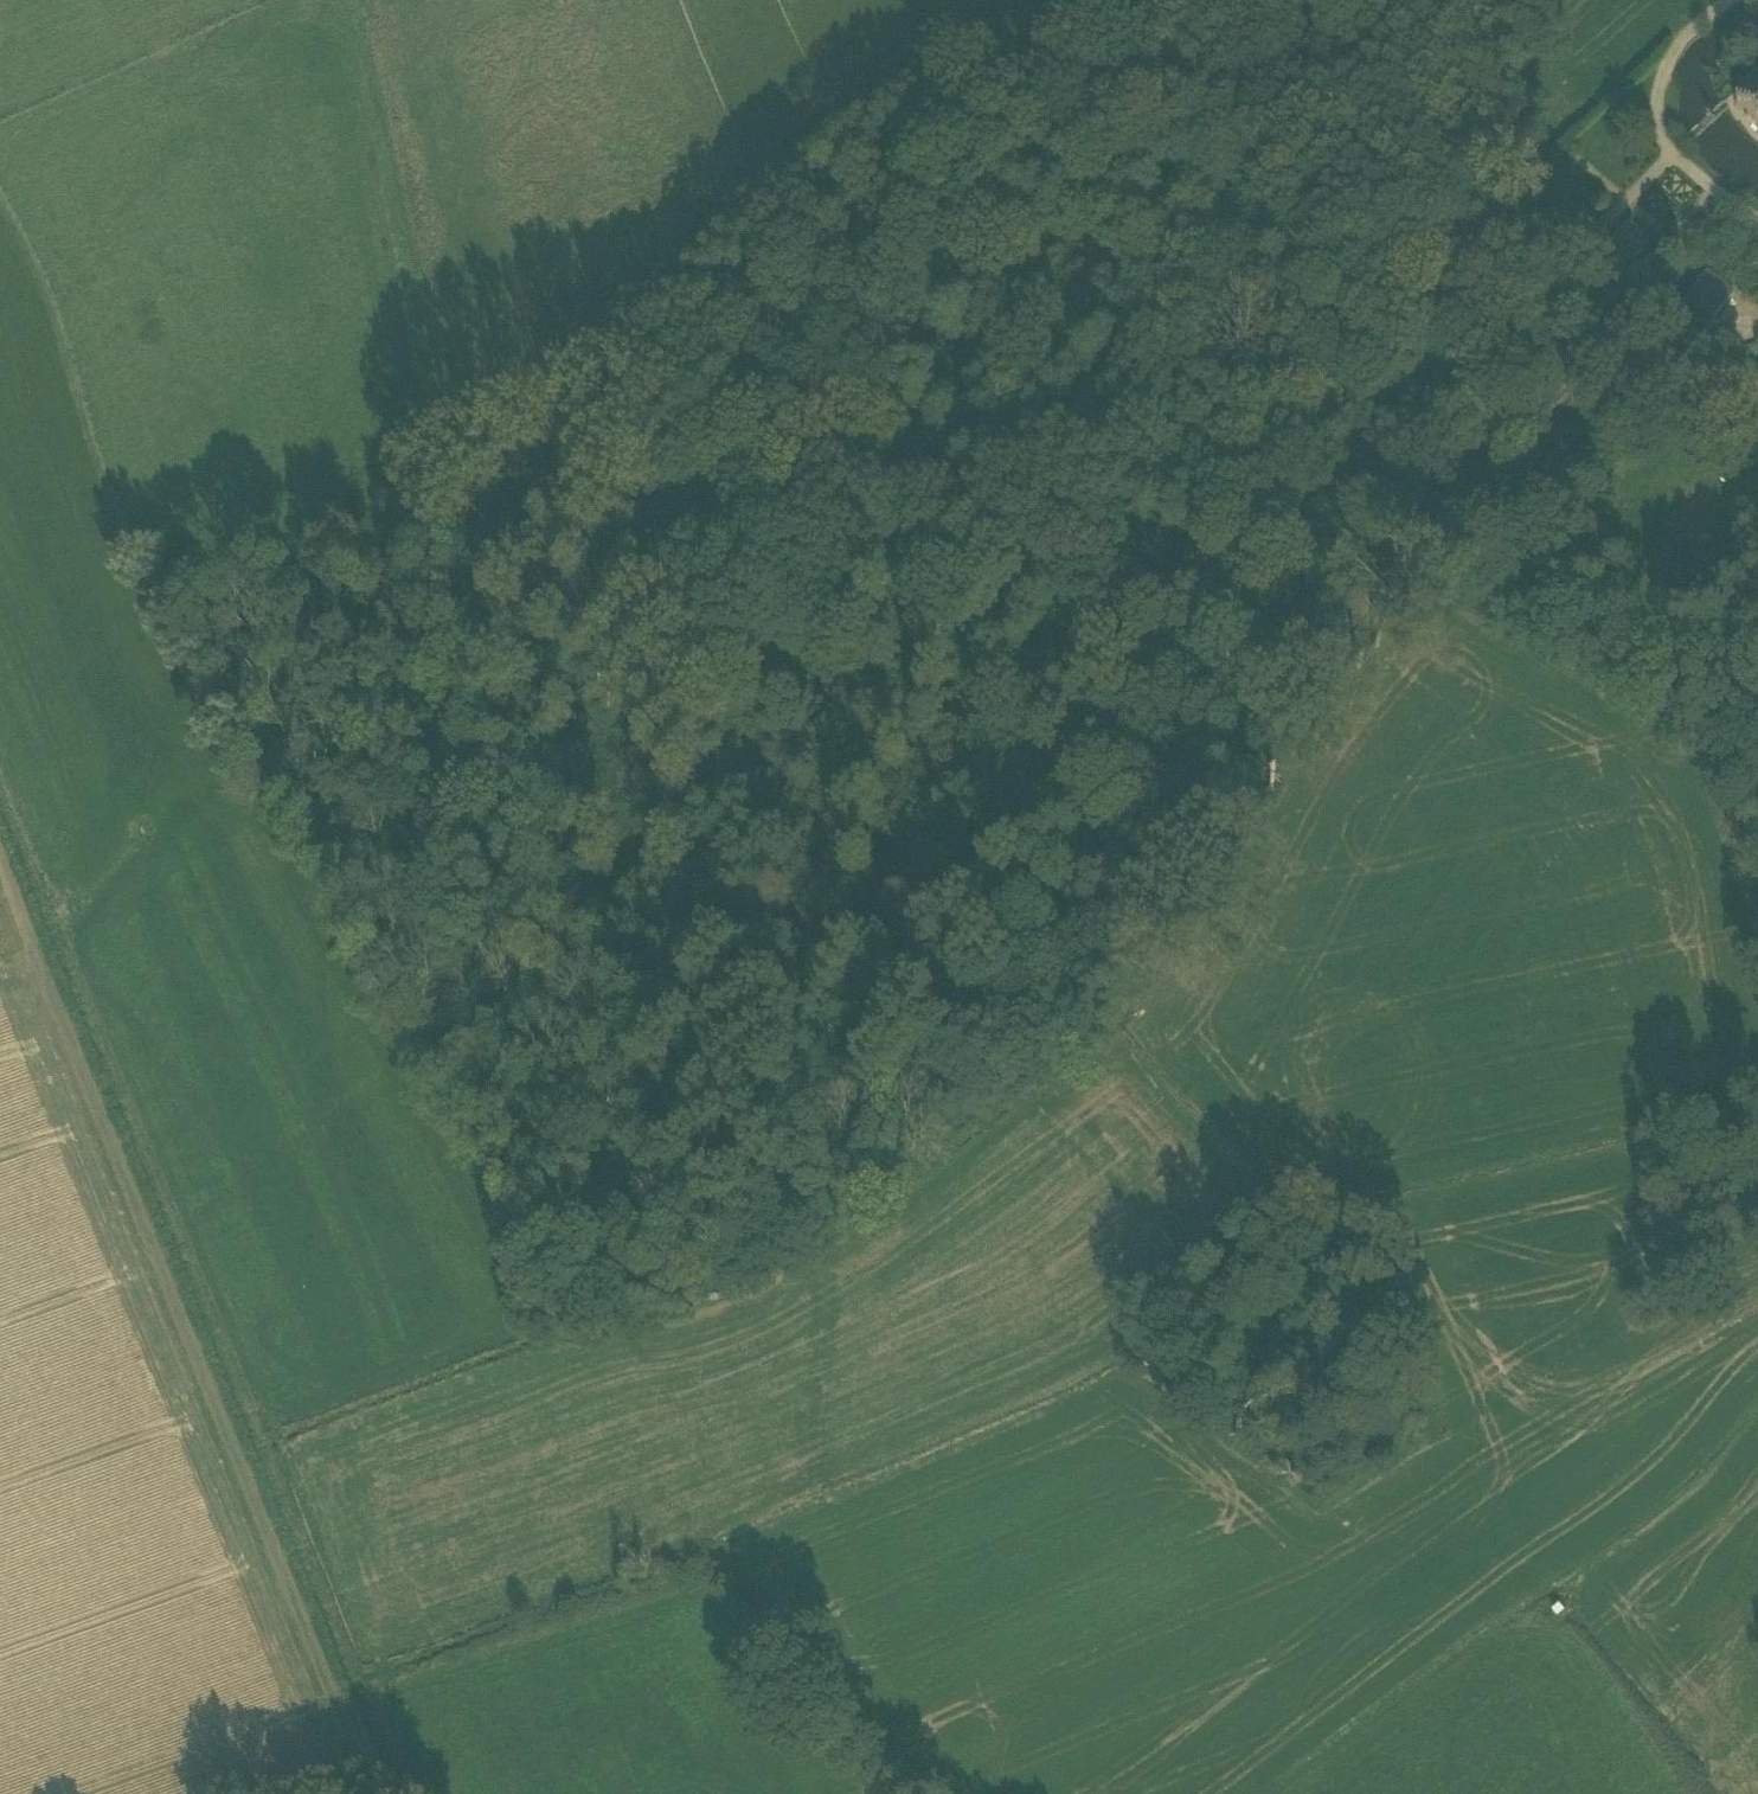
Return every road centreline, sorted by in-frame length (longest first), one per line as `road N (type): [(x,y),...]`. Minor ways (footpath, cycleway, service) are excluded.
road 1 (track): [(1757,393),(1640,324),(1583,357),(778,1221),(537,1318)]
road 2 (track): [(1730,0),(1675,49),(1653,103),(1673,154)]

